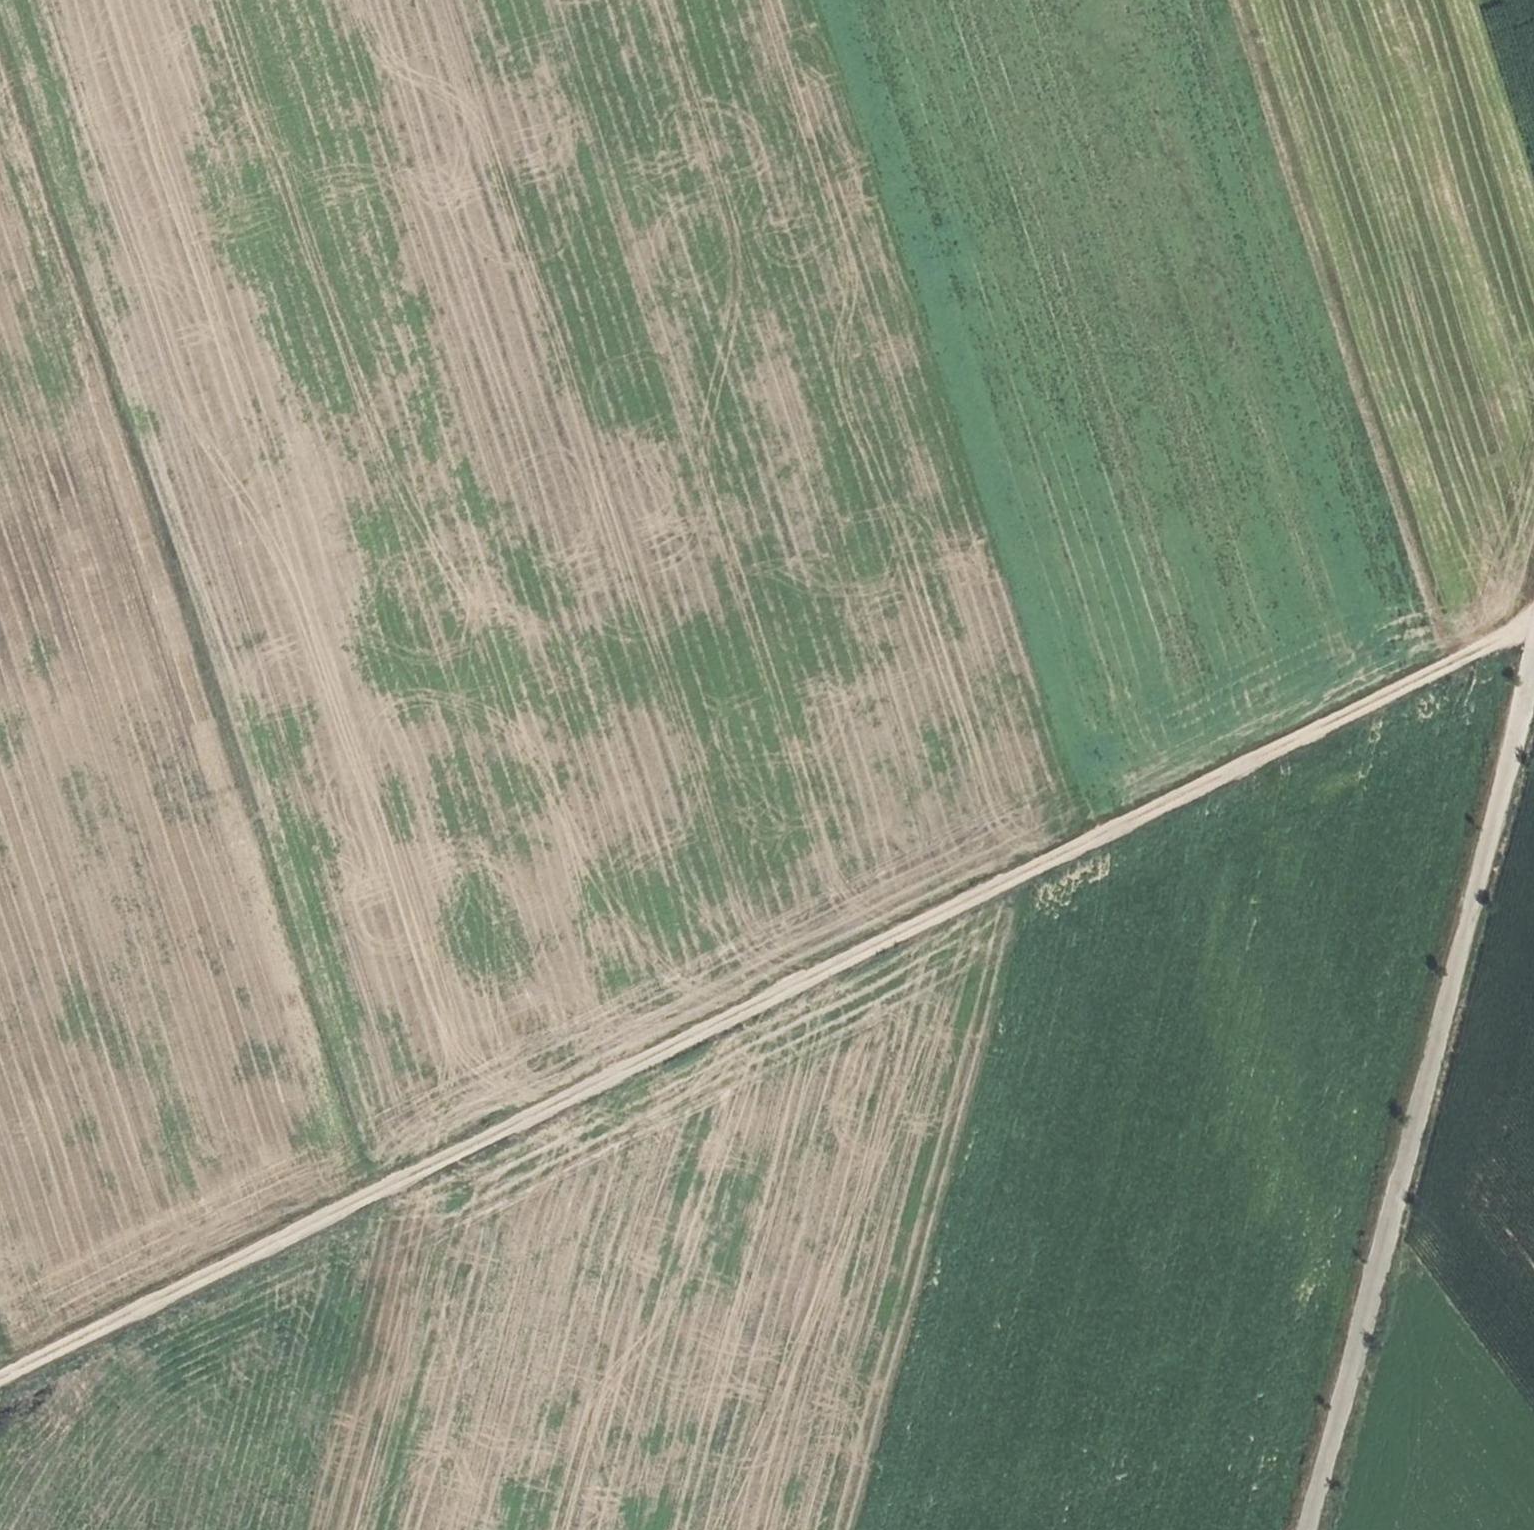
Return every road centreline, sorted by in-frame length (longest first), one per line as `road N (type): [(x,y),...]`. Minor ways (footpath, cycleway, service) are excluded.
road 1 (track): [(0,1381),(1533,624)]
road 2 (track): [(1533,657),(1309,1529)]

